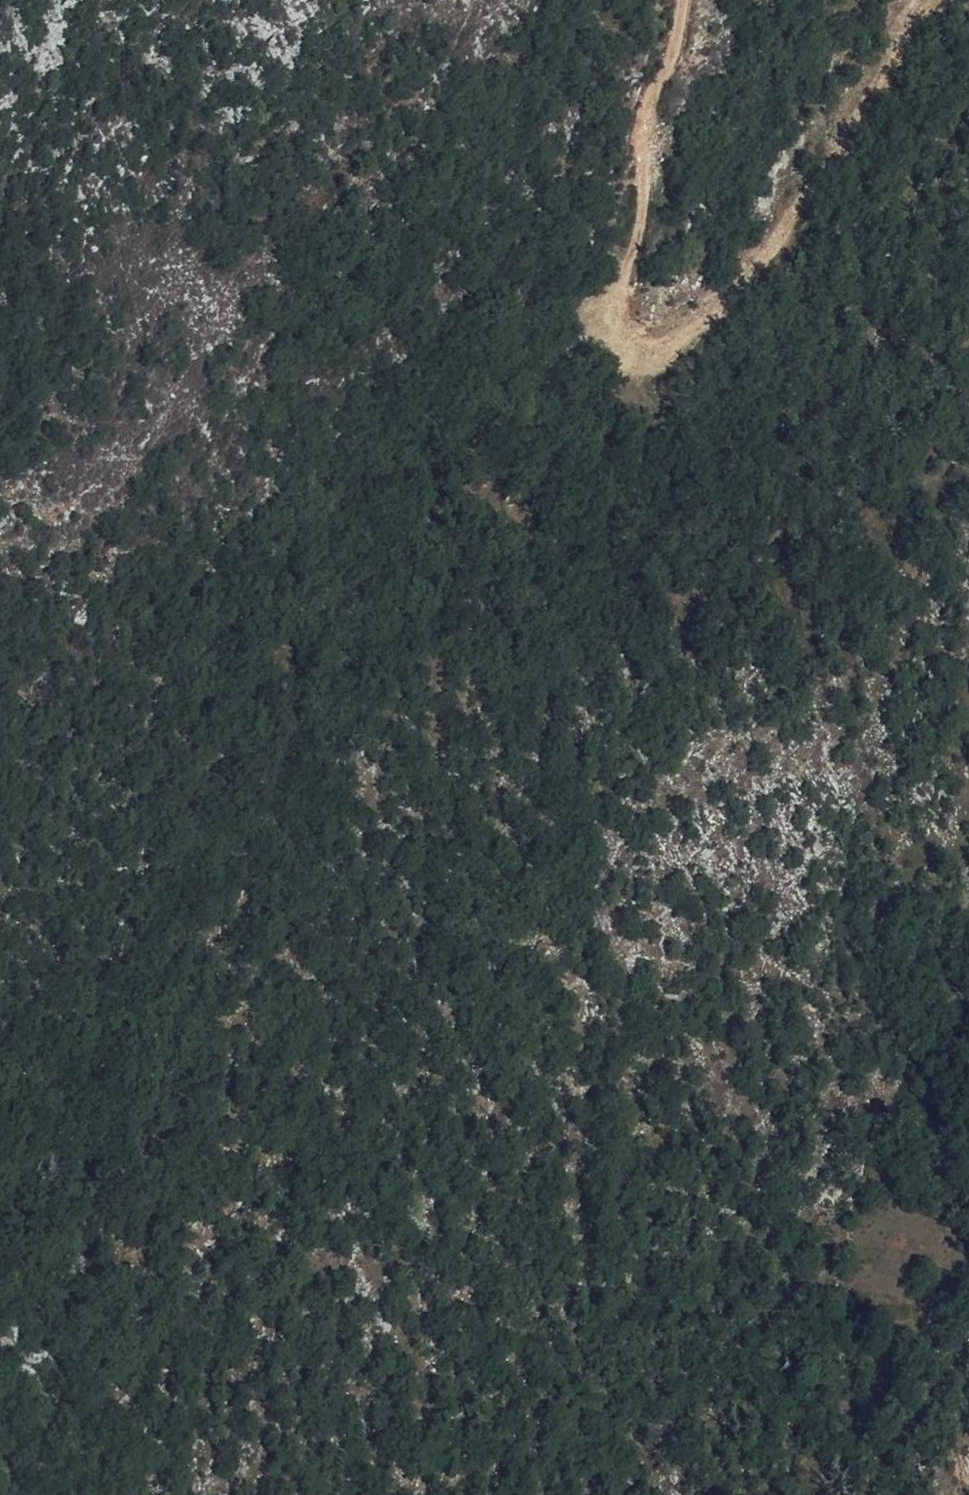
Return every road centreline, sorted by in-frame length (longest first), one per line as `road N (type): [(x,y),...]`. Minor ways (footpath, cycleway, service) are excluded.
road 1 (track): [(915,0),(822,168),(718,308),(635,351),(609,306),(631,252),(656,89),(682,0)]

